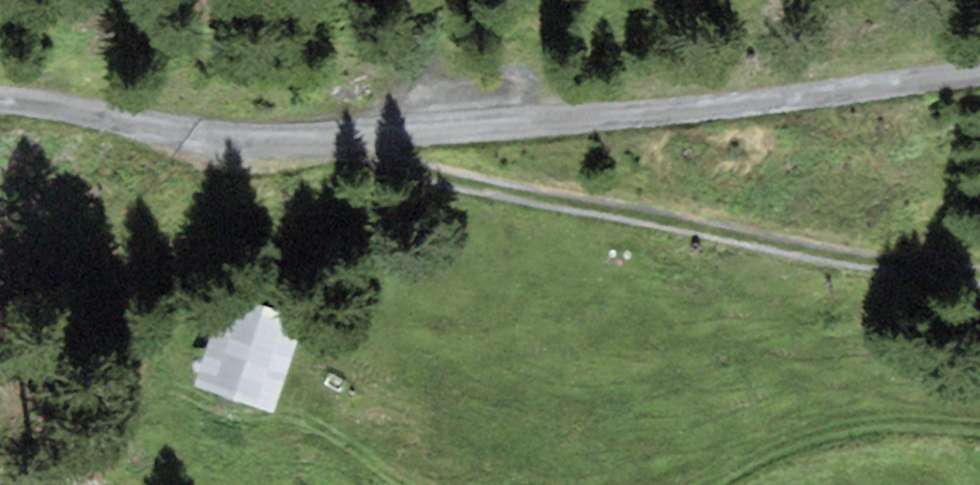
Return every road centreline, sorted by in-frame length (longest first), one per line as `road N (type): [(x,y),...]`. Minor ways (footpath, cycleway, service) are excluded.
road 1 (unclassified): [(0,98),(299,142),(979,63)]
road 2 (track): [(299,142),(474,189),(979,274)]

